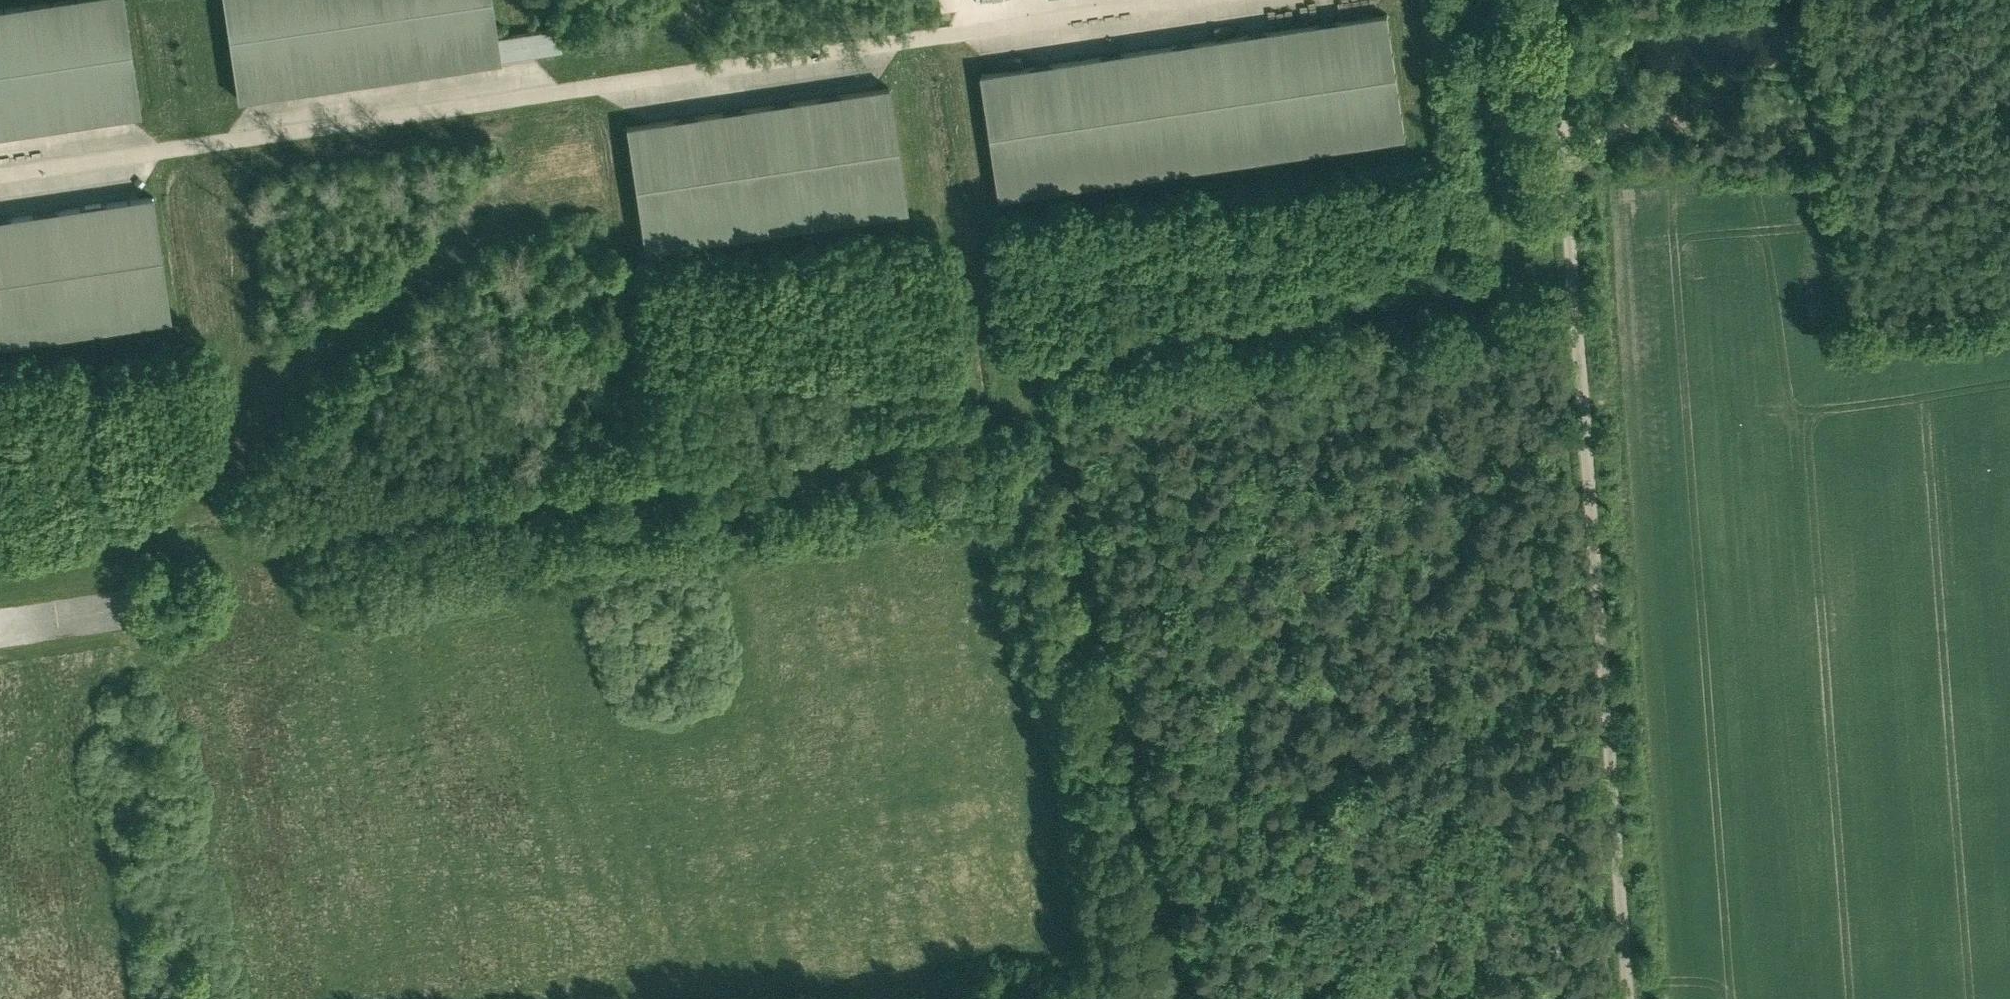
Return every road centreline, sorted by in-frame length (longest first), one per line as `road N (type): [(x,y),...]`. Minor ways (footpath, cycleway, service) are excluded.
road 1 (unclassified): [(1550,0),(1630,998)]

